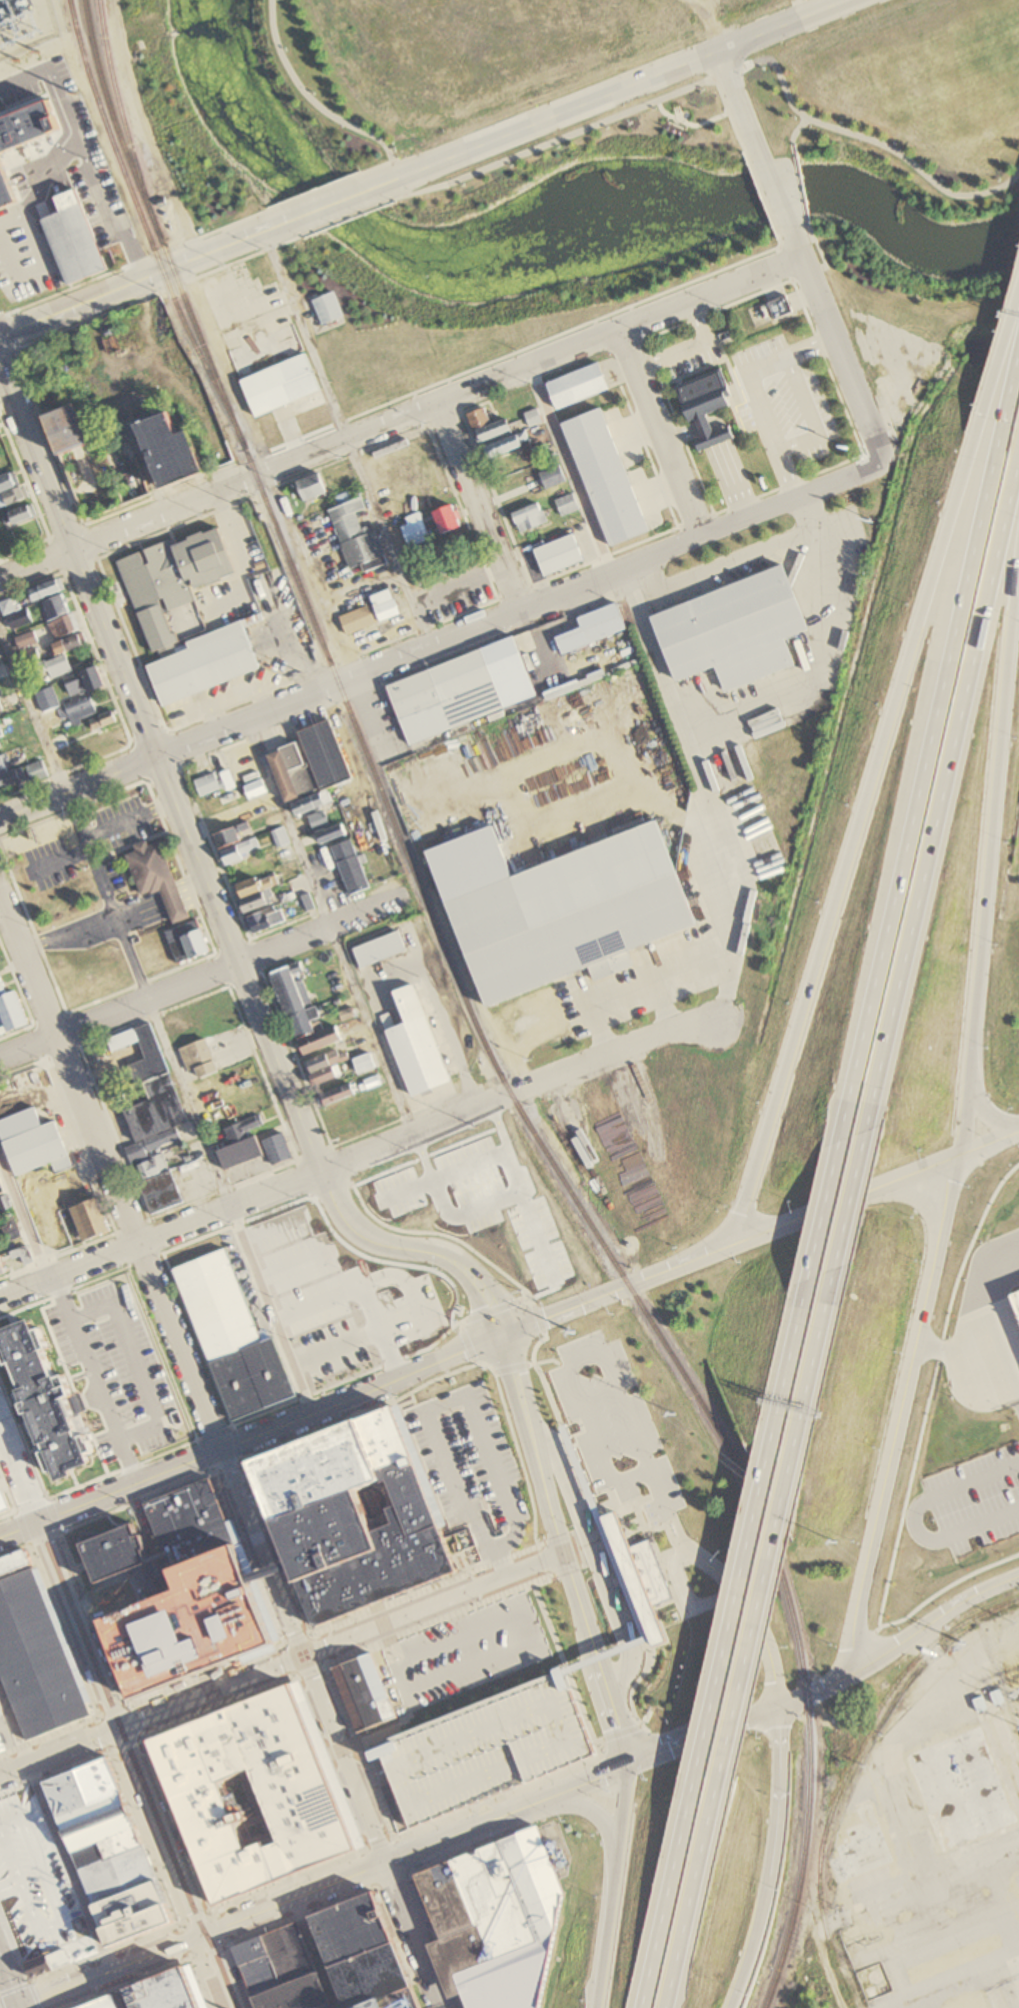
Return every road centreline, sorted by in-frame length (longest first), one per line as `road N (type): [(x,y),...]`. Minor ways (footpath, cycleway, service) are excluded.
road 1 (residential): [(0,578),(801,256)]
road 2 (secondary): [(323,1168),(0,368)]
road 3 (motorway): [(985,459),(920,620),(729,1244)]
road 4 (residential): [(156,754),(867,468)]
road 5 (motorway): [(985,459),(841,1141)]
road 6 (motorway): [(871,1131),(1018,476)]
road 7 (motorway): [(961,1155),(1018,508)]
road 8 (tertiary): [(840,1680),(961,1155)]
road 9 (tertiary): [(499,1334),(0,1535)]
road 10 (tertiary): [(371,186),(840,0)]
road 11 (tertiary): [(961,1155),(499,1334)]
road 12 (residential): [(352,675),(183,261)]
road 13 (residential): [(0,1056),(398,897)]
road 14 (residential): [(323,1168),(671,1028),(720,1024)]
road 15 (residential): [(140,1240),(0,894)]
road 16 (tertiary): [(0,334),(289,219)]
road 17 (motorway): [(764,1470),(697,1772)]
road 18 (secondary): [(522,1407),(608,1699)]
road 19 (motorway): [(733,2007),(774,1862),(773,1711)]
road 20 (track): [(1018,1853),(826,1927),(816,1954),(840,2007)]
road 21 (motorway): [(725,1778),(788,1498)]
road 22 (residential): [(305,1655),(564,1552)]
road 23 (secondary): [(499,1334),(463,1266),(366,1235),(340,1208),(323,1168)]
road 24 (motorway): [(697,1772),(641,2007)]
road 25 (motorway): [(628,1768),(595,2007)]
road 26 (motorway): [(669,2007),(725,1778)]
road 27 (motorway): [(788,1498),(839,1270)]
road 28 (residential): [(305,1655),(221,1446)]
road 29 (residential): [(120,1728),(37,1520)]
road 30 (residential): [(702,535),(615,330)]
road 31 (residential): [(200,1935),(120,1728)]
road 32 (residential): [(221,1446),(140,1240)]
road 33 (residential): [(519,608),(436,403)]
road 34 (residential): [(385,1861),(305,1655)]
road 35 (secondary): [(840,1680),(962,1600),(1018,1573)]
road 36 (secondary): [(200,1935),(385,1861)]
road 37 (residential): [(120,1728),(305,1655)]
road 38 (residential): [(140,1240),(323,1168)]
road 39 (secondary): [(19,2006),(200,1935)]
road 40 (motorway): [(807,1281),(764,1470)]
road 41 (residential): [(879,446),(808,273)]
road 42 (residential): [(0,816),(156,754)]
road 43 (residential): [(441,2007),(385,1861)]
road 44 (secondary): [(628,1768),(773,1711)]
road 45 (secondary): [(385,1861),(530,1806)]
road 46 (residential): [(0,1295),(140,1240)]
road 47 (motorway): [(841,1141),(807,1281)]
road 48 (motorway): [(839,1270),(871,1131)]
road 49 (motorway): [(1018,325),(985,459)]
road 50 (residential): [(0,1776),(120,1728)]

